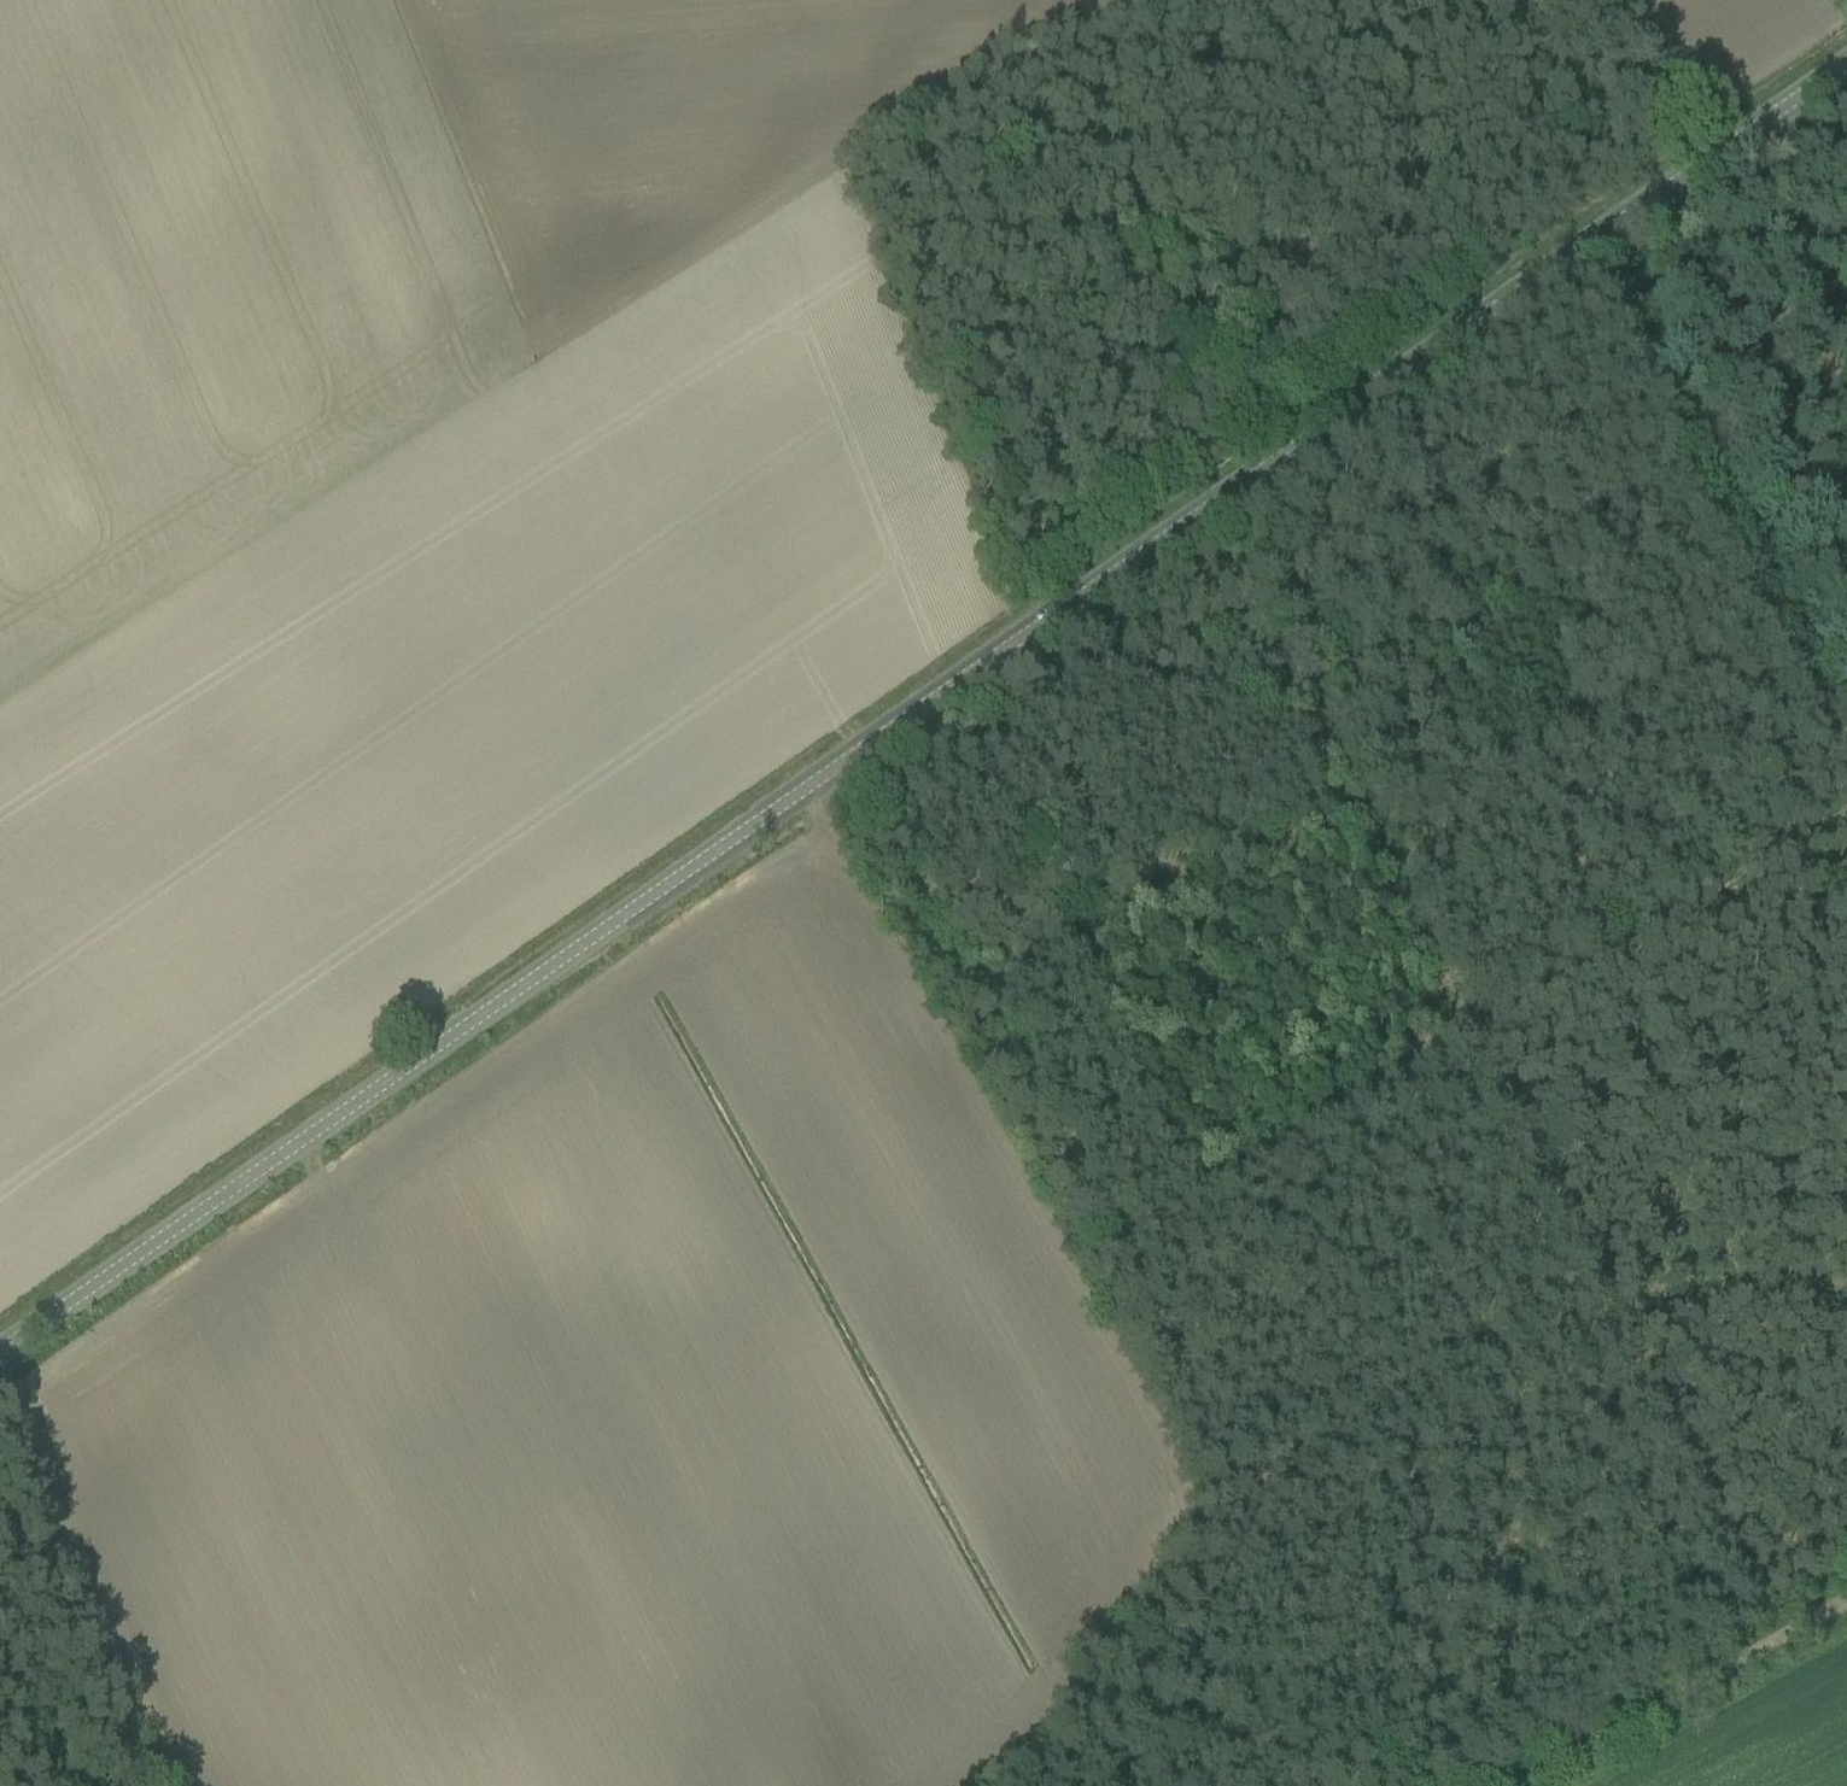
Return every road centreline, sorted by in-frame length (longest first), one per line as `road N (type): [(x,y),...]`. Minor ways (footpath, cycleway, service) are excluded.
road 1 (tertiary): [(0,1350),(1846,63)]
road 2 (track): [(1846,1601),(1507,1785)]

